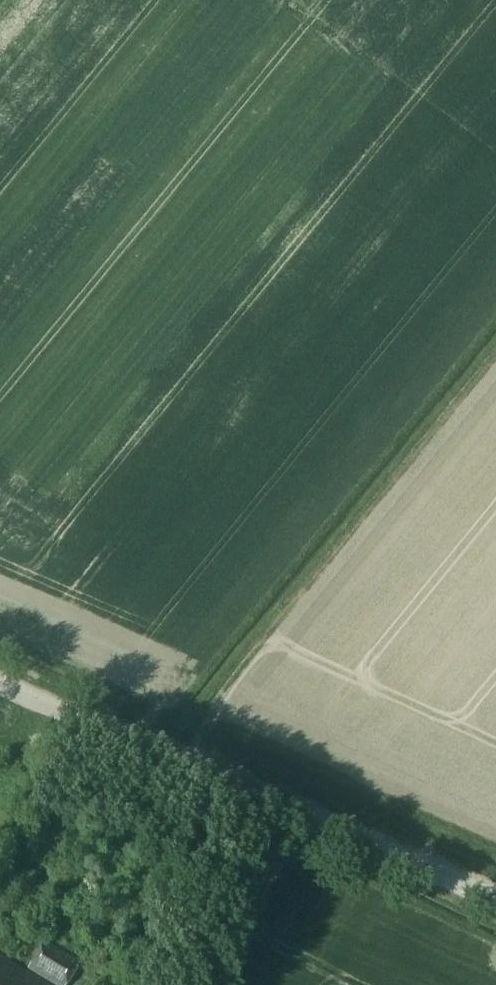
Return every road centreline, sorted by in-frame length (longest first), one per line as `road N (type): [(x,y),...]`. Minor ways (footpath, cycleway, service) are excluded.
road 1 (tertiary): [(495,900),(0,684)]

